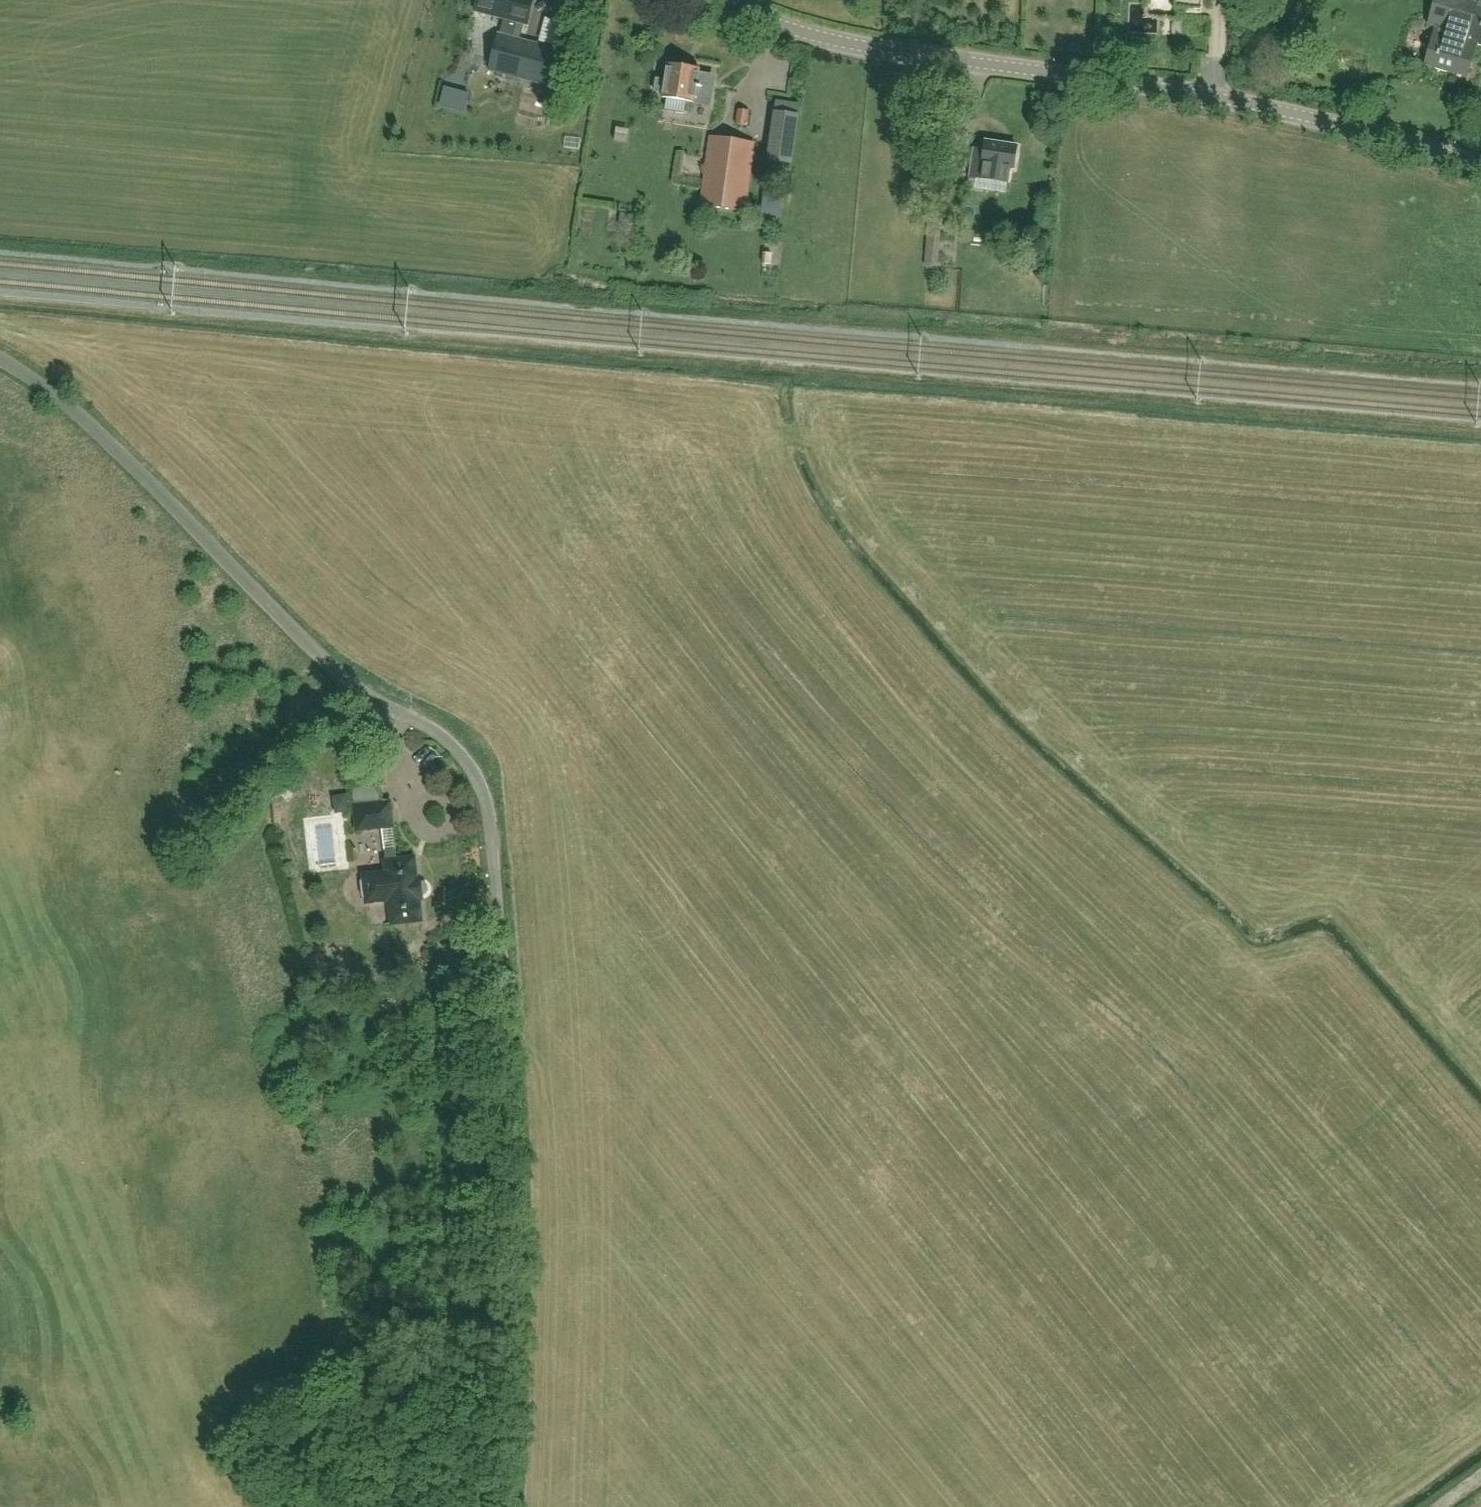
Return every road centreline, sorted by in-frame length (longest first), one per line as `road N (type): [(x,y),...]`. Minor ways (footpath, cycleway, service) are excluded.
road 1 (unclassified): [(512,1506),(517,1127),(480,784),(452,743),(339,673),(125,457),(0,358)]
road 2 (tertiary): [(1480,162),(1112,78),(822,36),(734,0)]

